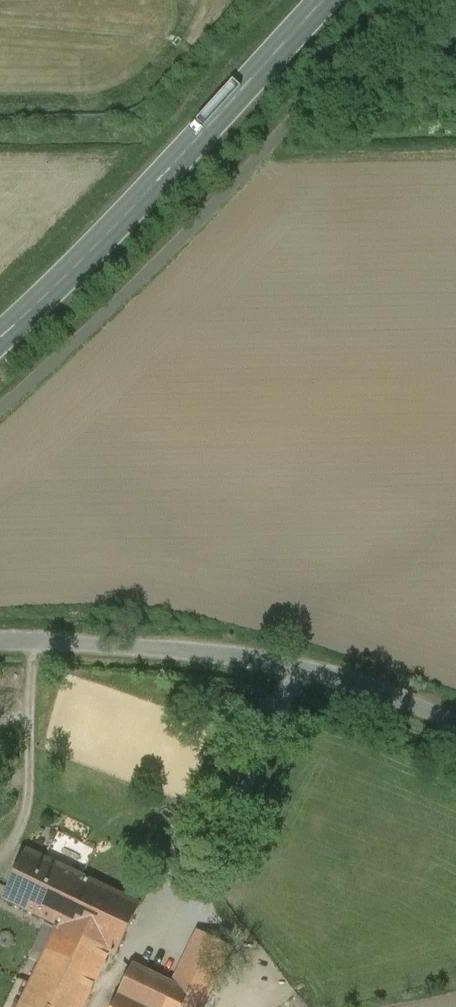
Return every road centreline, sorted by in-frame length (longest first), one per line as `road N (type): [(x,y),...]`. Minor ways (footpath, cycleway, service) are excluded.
road 1 (primary): [(326,0),(0,337)]
road 2 (unclassified): [(455,723),(338,679),(222,655),(0,641)]

